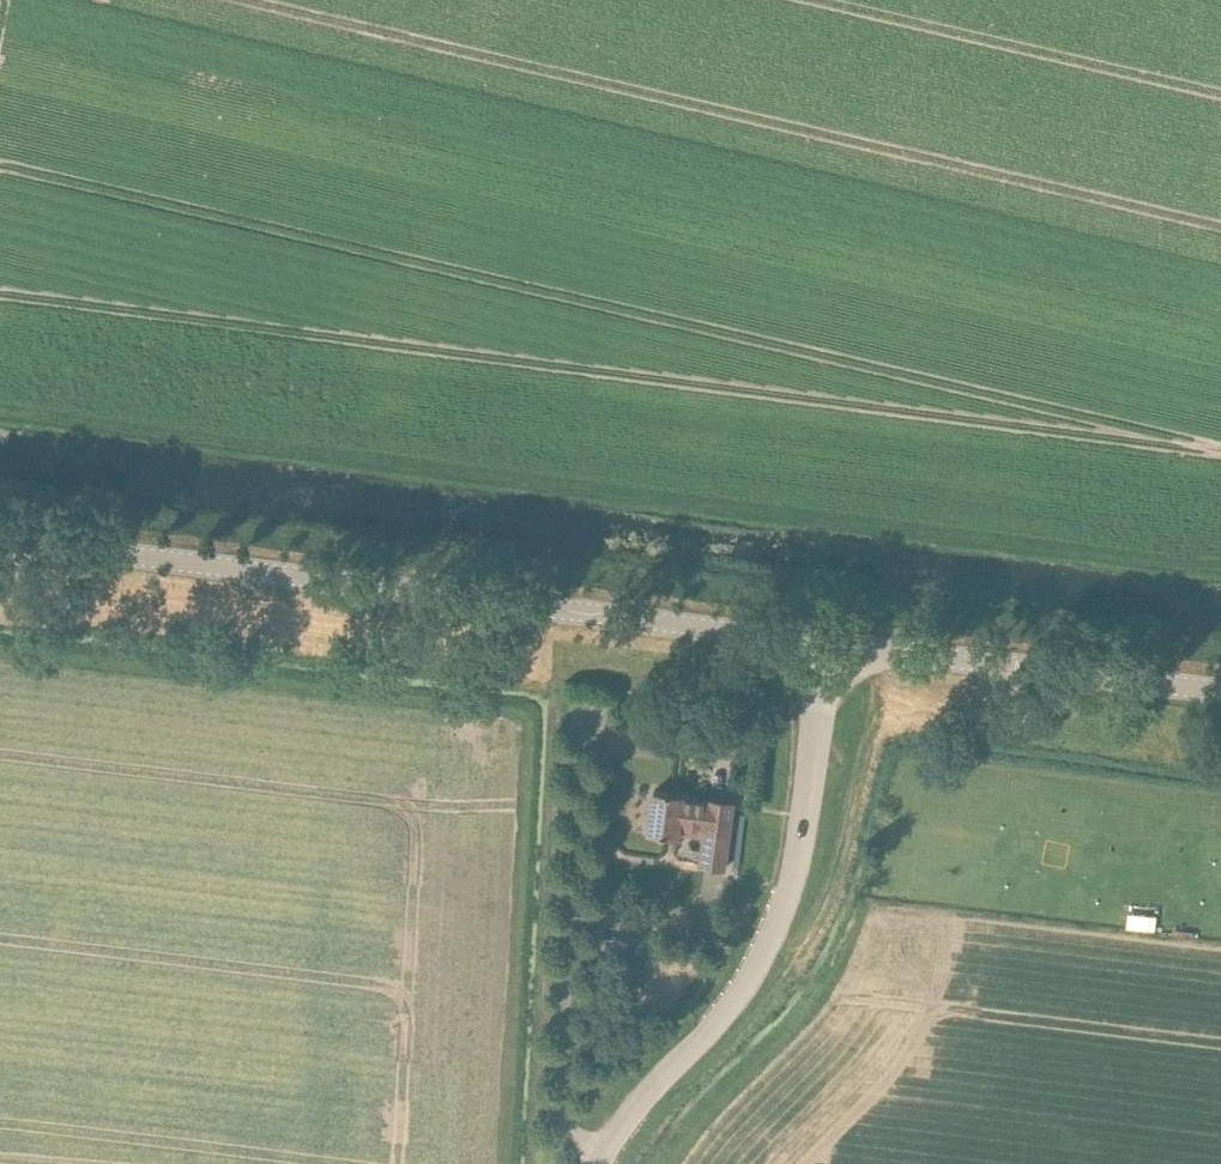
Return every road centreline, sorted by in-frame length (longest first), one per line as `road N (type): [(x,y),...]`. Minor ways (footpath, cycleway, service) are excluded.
road 1 (secondary): [(825,643),(0,538)]
road 2 (unclassified): [(598,1163),(640,1102),(728,1005),(772,934),(801,838),(825,643)]
road 3 (secondary): [(1220,692),(825,643)]

